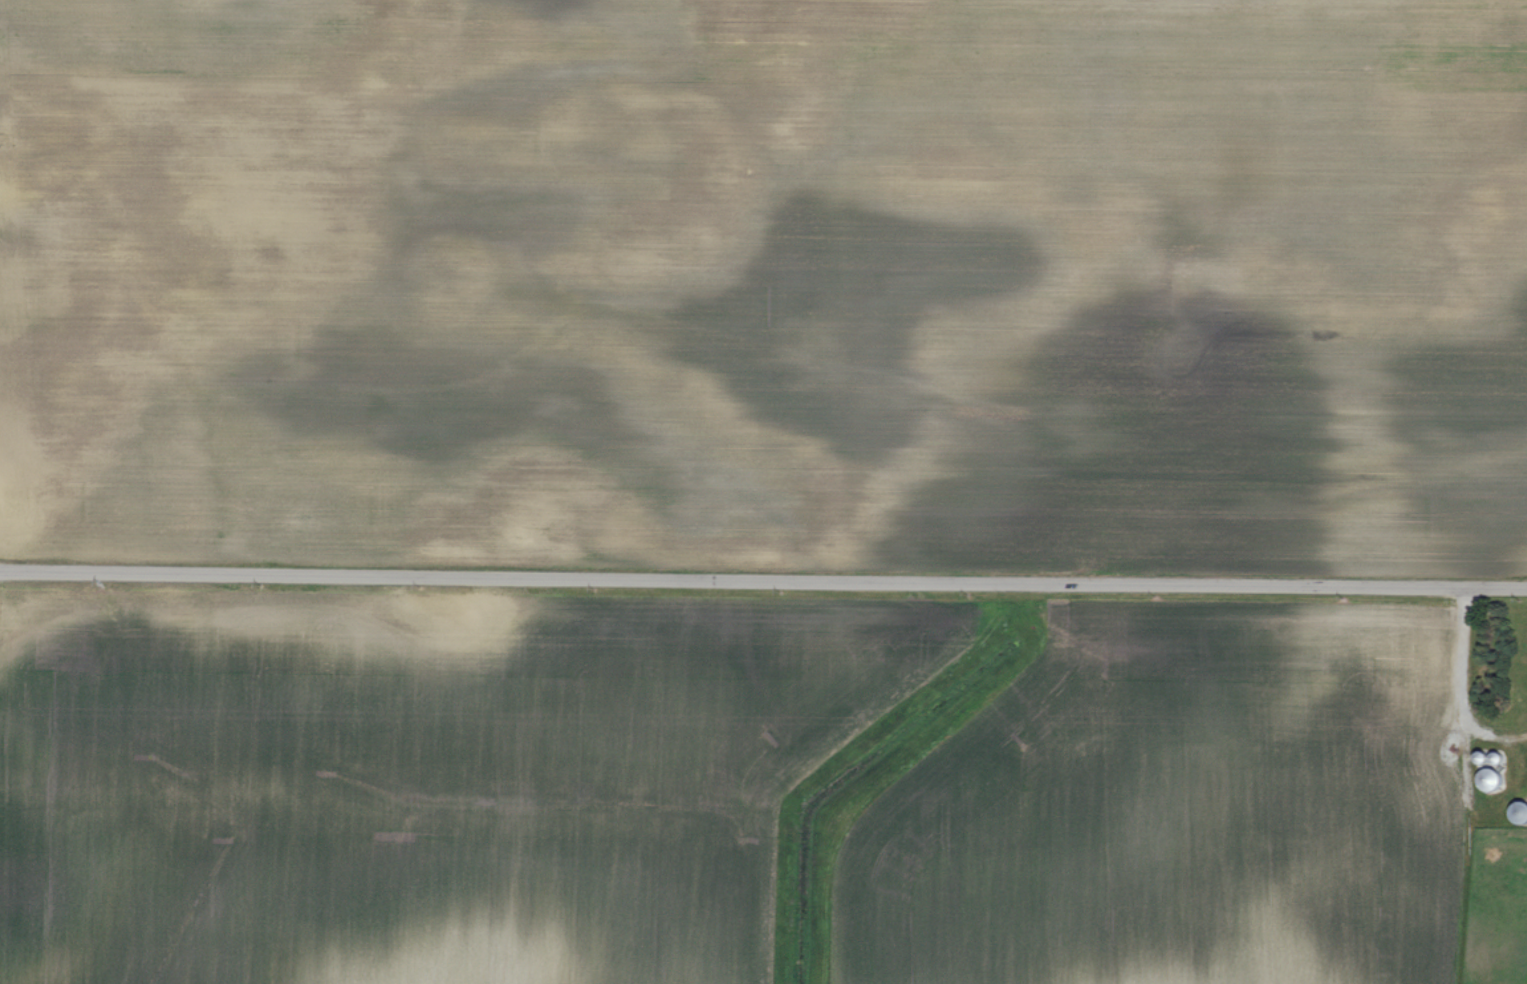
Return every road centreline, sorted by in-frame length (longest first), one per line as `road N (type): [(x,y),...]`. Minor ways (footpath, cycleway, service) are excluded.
road 1 (residential): [(0,568),(1526,586)]

